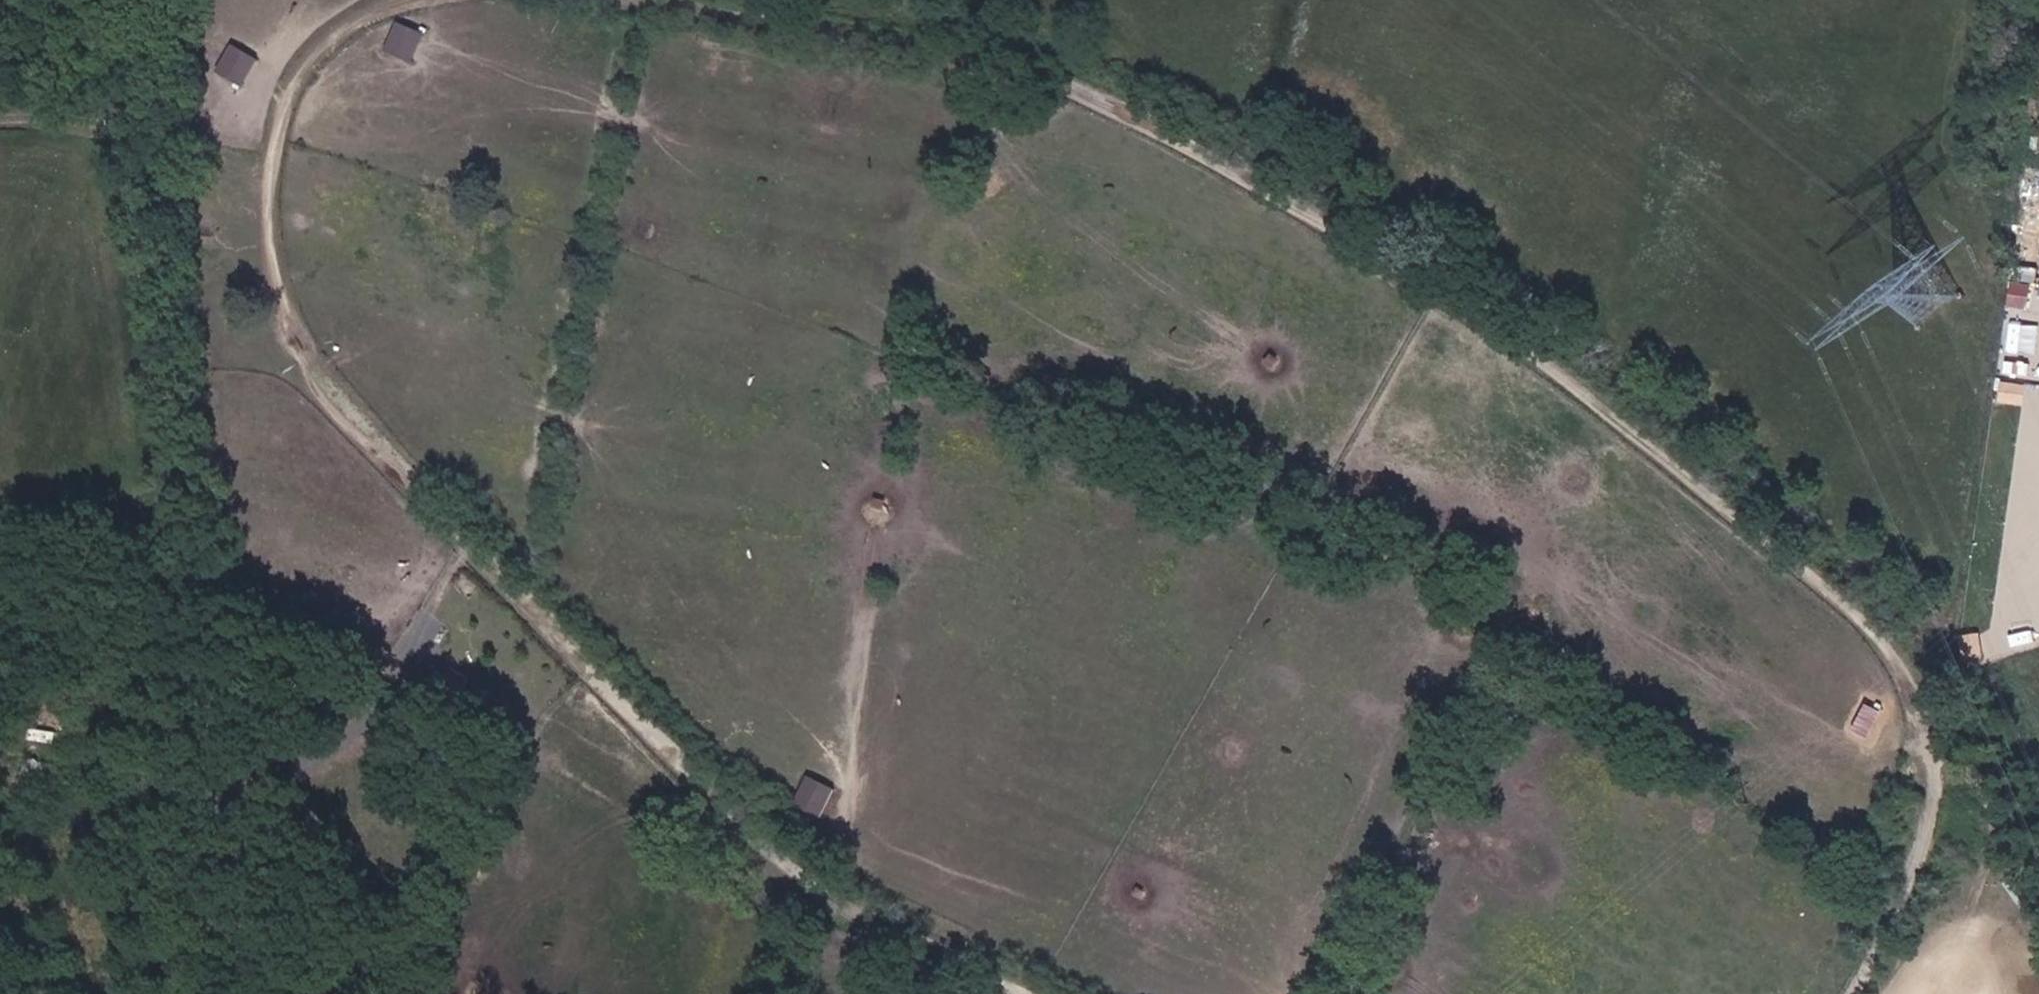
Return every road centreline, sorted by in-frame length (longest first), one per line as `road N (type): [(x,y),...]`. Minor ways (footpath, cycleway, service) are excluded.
road 1 (track): [(139,0),(127,88),(199,576),(207,993)]

